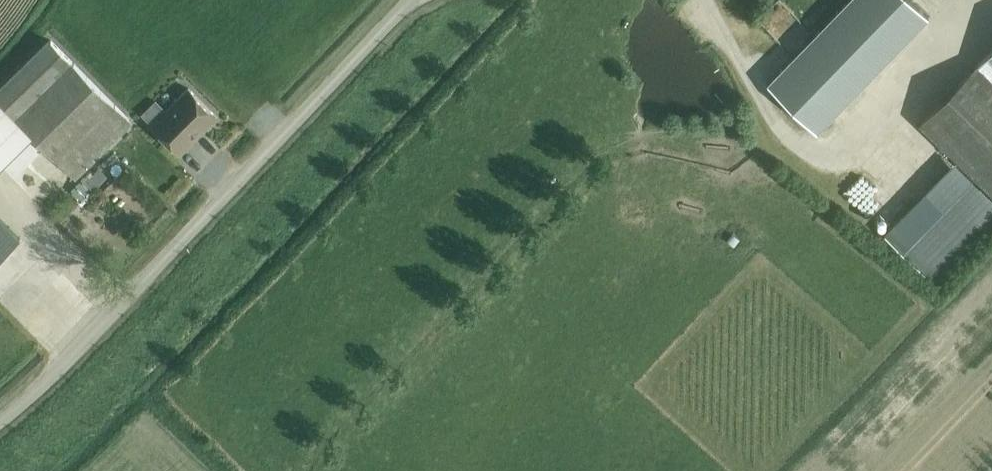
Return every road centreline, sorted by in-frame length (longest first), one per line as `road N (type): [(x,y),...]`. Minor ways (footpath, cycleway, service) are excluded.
road 1 (unclassified): [(0,412),(38,383),(411,0)]

